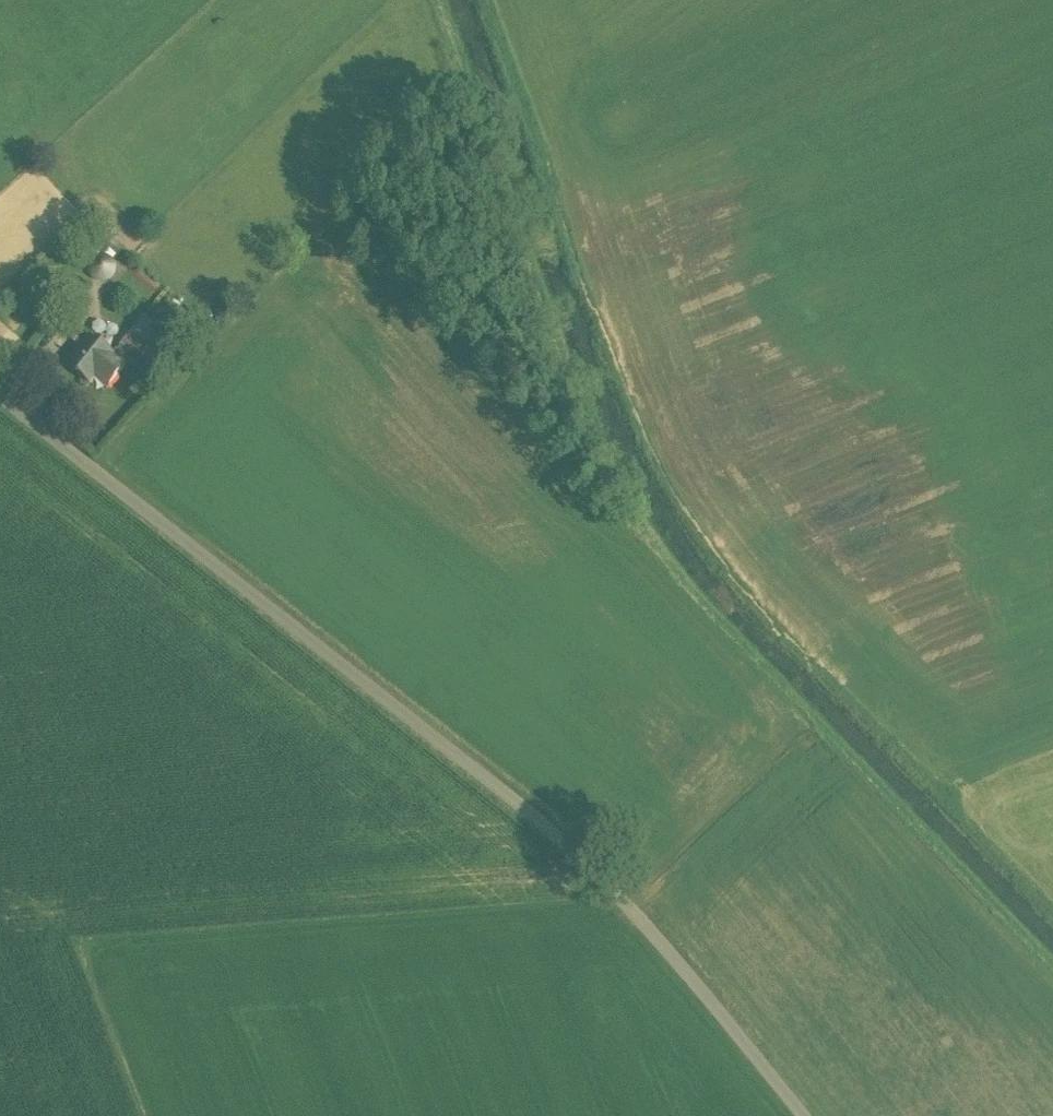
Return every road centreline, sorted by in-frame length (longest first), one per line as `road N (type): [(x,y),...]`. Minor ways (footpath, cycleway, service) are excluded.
road 1 (unclassified): [(802,1115),(633,897),(593,859),(0,398)]

